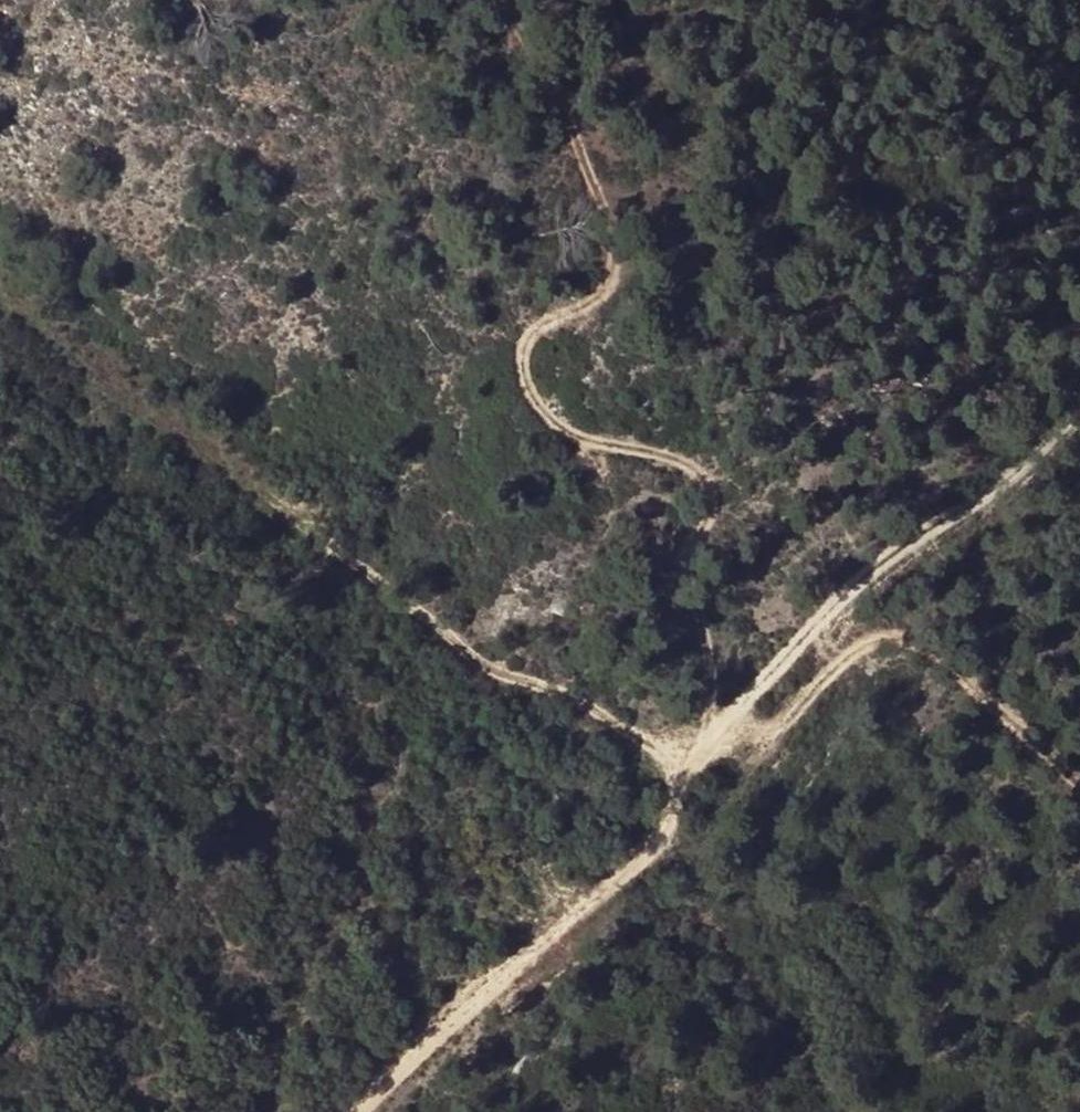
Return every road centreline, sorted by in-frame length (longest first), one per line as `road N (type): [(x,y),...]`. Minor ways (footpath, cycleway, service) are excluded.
road 1 (track): [(1079,408),(1036,459),(893,556),(781,666),(681,781),(672,847),(483,986),(350,1111)]
road 2 (track): [(713,742),(799,709),(862,652),(905,646),(971,688),(1079,789)]

